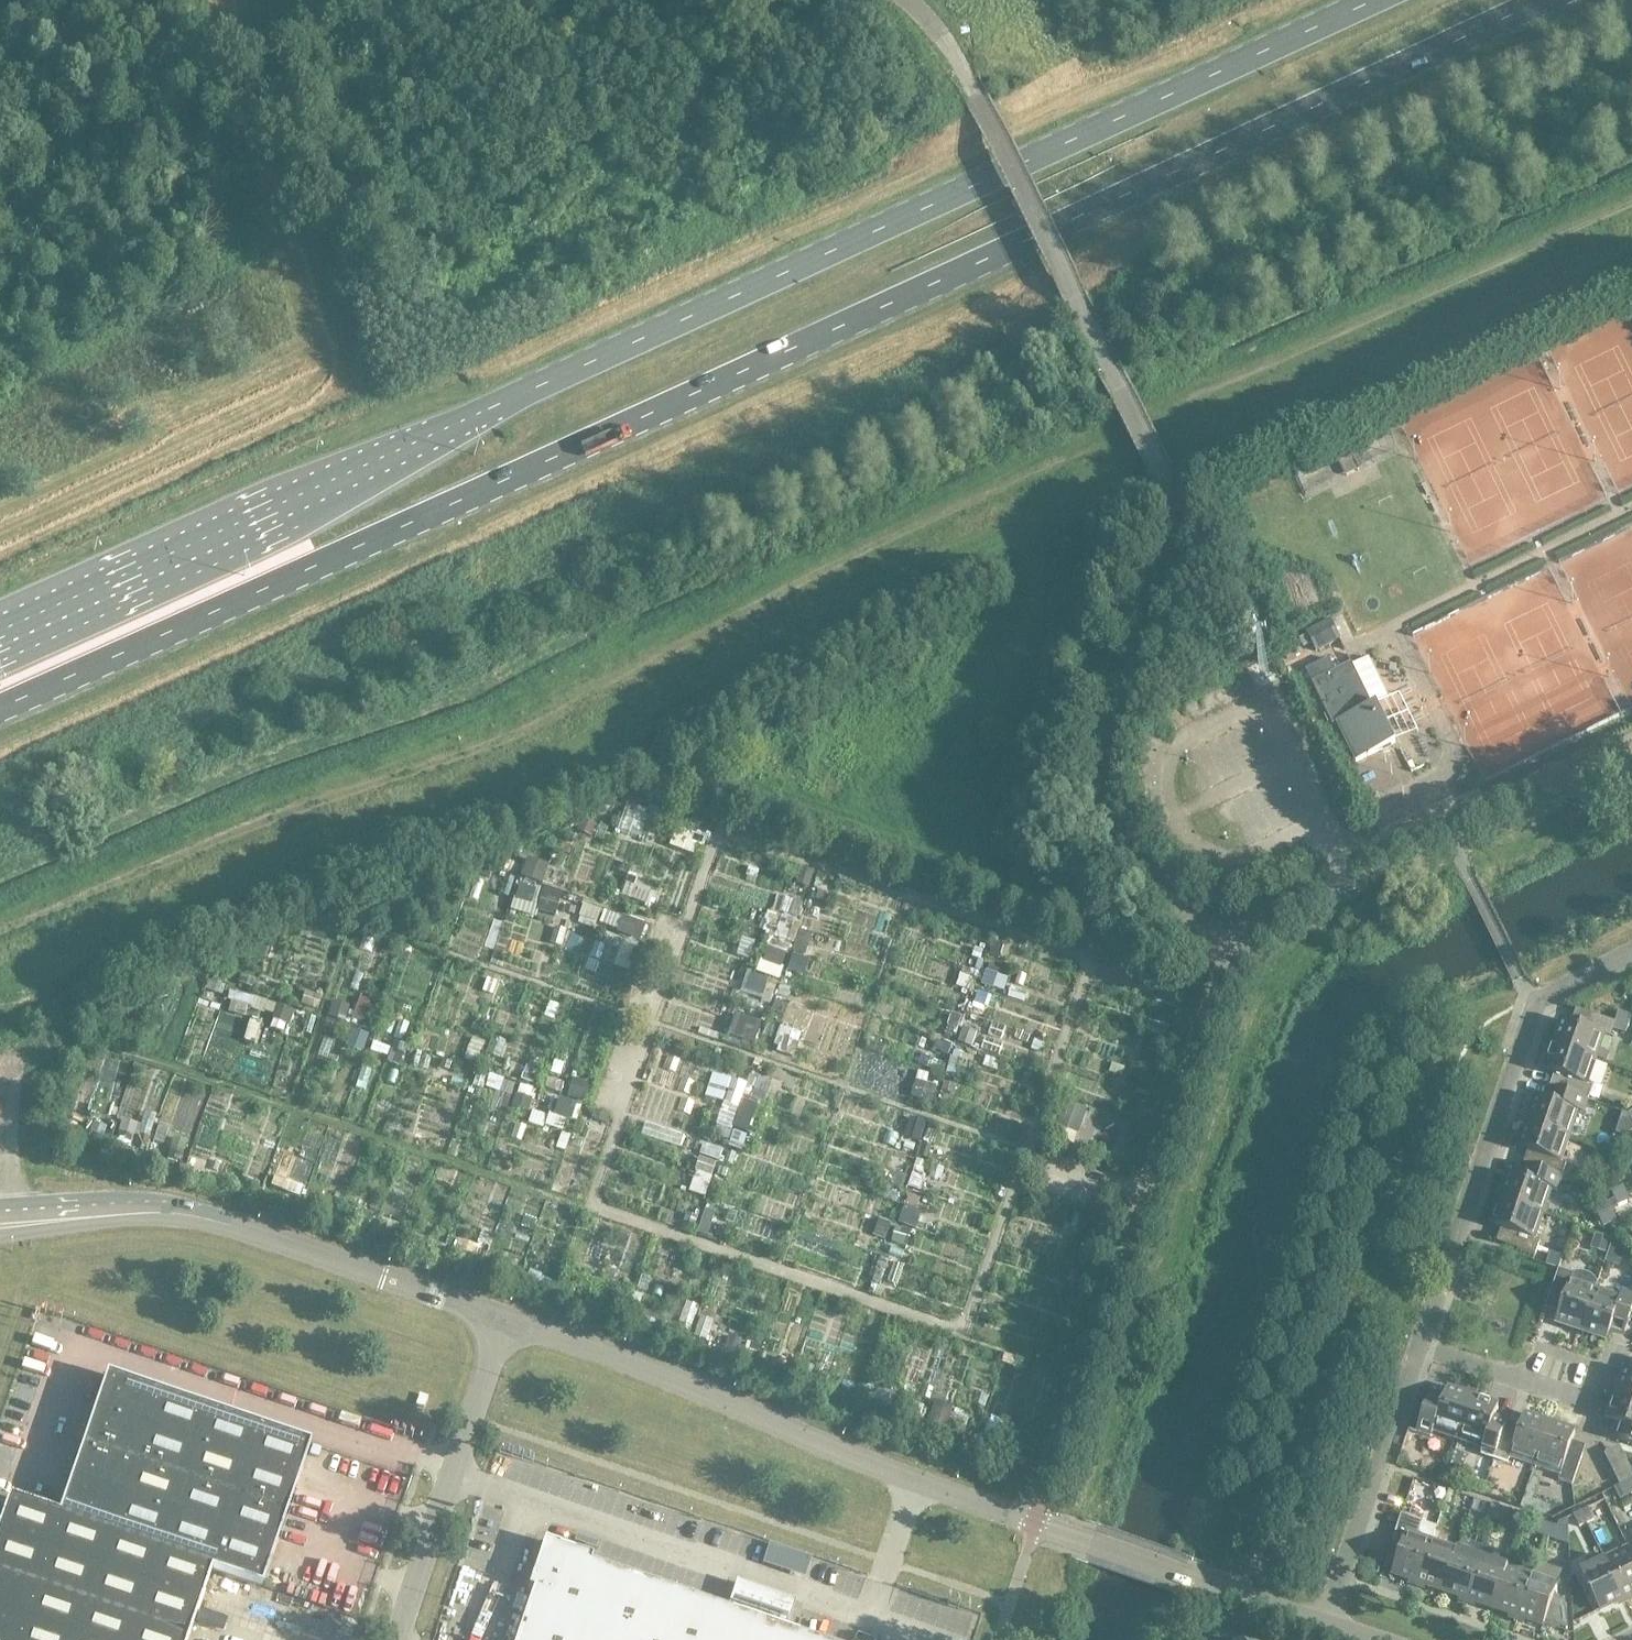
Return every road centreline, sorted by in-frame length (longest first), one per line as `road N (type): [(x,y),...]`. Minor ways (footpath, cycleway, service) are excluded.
road 1 (trunk): [(0,708),(1541,0)]
road 2 (trunk): [(1368,0),(0,627)]
road 3 (unclassified): [(1034,1528),(1231,943),(1631,745)]
road 4 (residential): [(512,1321),(1034,1528)]
road 5 (unclassified): [(18,1222),(156,1212),(228,1224),(512,1321)]
road 6 (residential): [(1416,1339),(1532,1002),(1631,953)]
road 7 (unclassified): [(399,1639),(512,1321)]
road 8 (residential): [(1034,1528),(1325,1629)]
road 9 (residential): [(1325,1629),(1416,1339)]
road 10 (residential): [(1586,1400),(1416,1339)]

